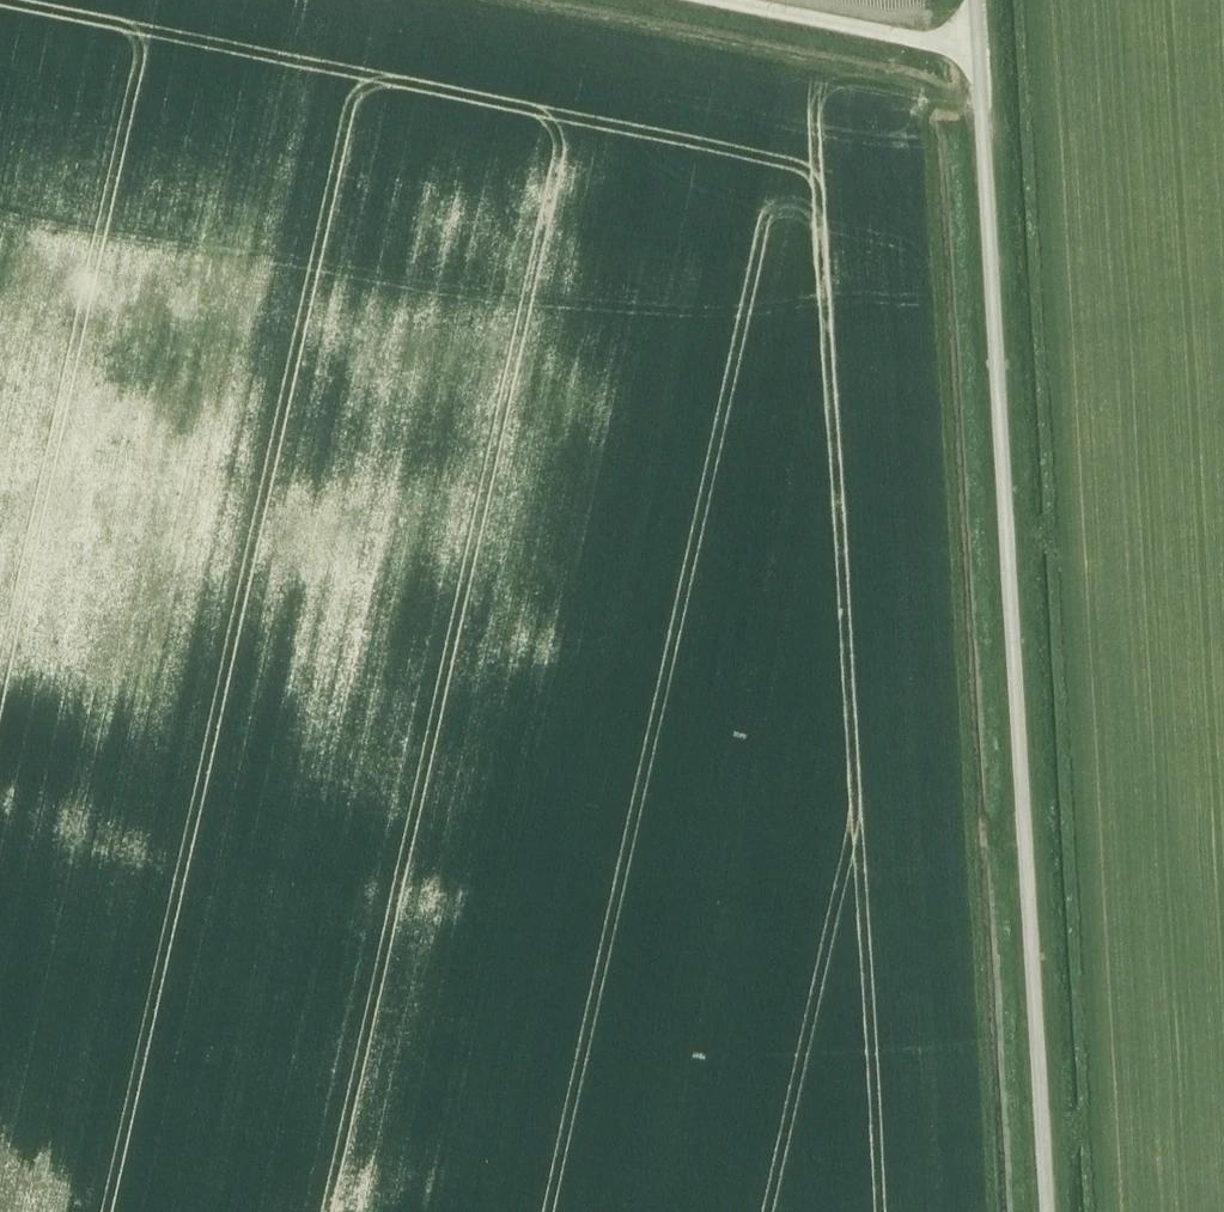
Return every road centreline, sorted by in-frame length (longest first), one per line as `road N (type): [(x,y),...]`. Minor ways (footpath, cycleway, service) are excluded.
road 1 (unclassified): [(1044,1211),(972,0)]
road 2 (track): [(714,0),(912,41),(975,37)]

